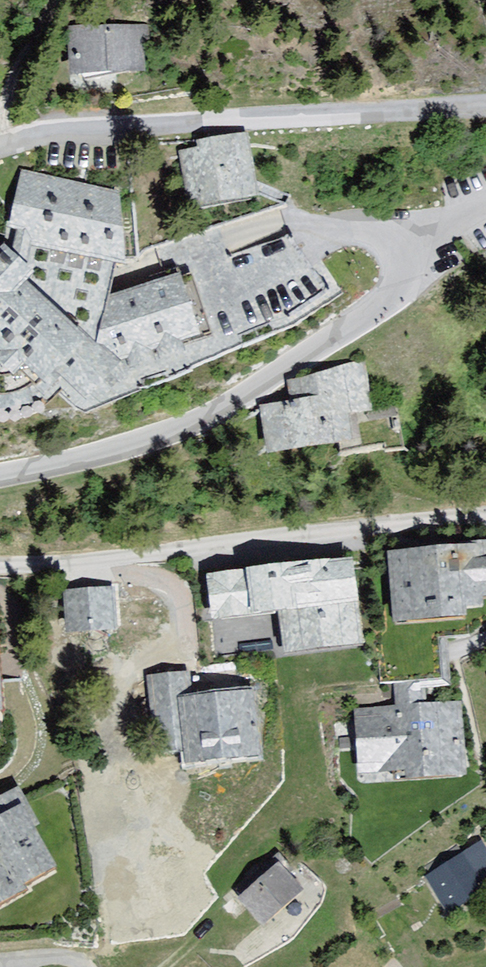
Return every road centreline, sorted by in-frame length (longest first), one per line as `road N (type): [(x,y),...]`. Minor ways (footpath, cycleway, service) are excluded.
road 1 (unclassified): [(0,478),(111,456),(202,420),(367,311),(422,249)]
road 2 (residential): [(0,565),(485,517)]
road 3 (residential): [(485,104),(0,147)]

